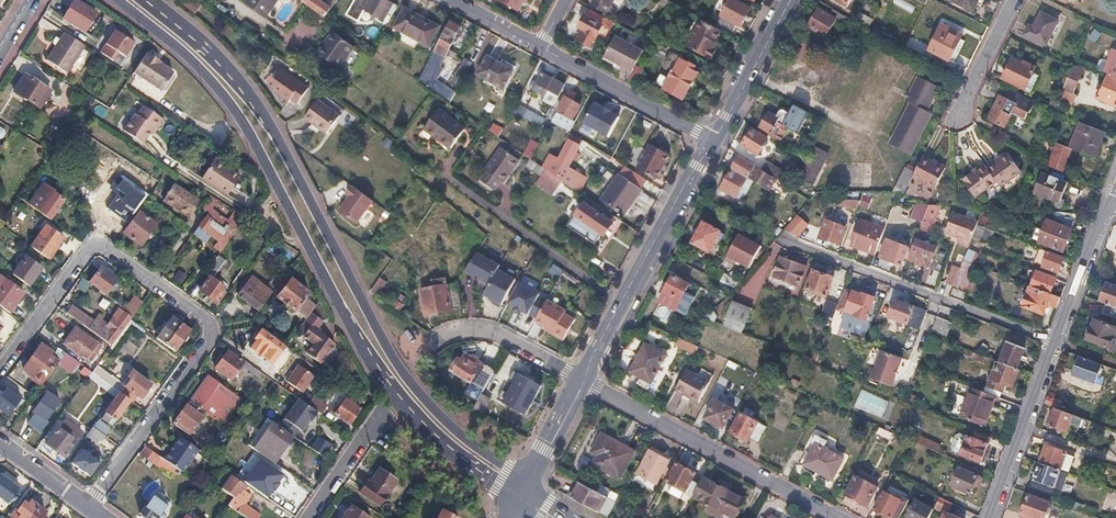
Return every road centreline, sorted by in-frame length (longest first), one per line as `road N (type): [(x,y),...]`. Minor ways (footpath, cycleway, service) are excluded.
road 1 (residential): [(87,506),(215,327),(109,249),(90,248),(0,371)]
road 2 (secondary): [(119,0),(226,96),(329,286),(399,393)]
road 3 (secondary): [(400,367),(264,116),(146,0)]
road 4 (residential): [(1055,342),(781,238)]
road 5 (residential): [(583,380),(838,517)]
road 6 (tertiary): [(712,140),(583,380)]
road 7 (residential): [(400,367),(437,335),(488,329),(583,380)]
road 8 (residential): [(536,47),(712,140)]
road 9 (residential): [(1055,342),(990,517)]
road 10 (secondary): [(524,482),(444,420),(400,367)]
road 11 (tertiary): [(786,0),(712,140)]
road 12 (secondary): [(399,393),(432,432),(516,498)]
road 13 (residential): [(307,517),(399,393)]
road 14 (residential): [(1109,203),(1055,342)]
road 15 (residential): [(954,110),(1011,0)]

